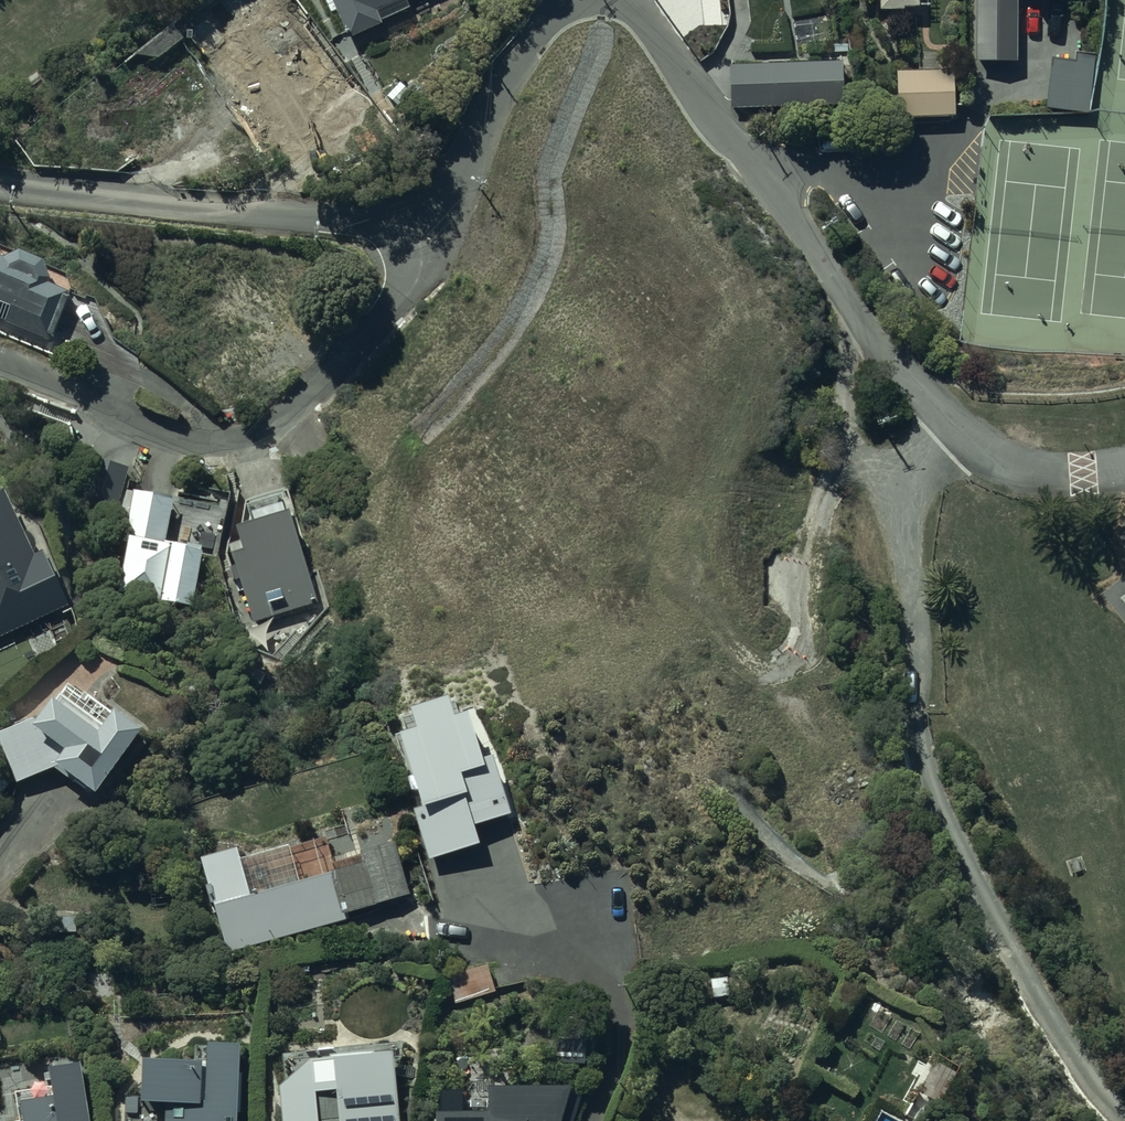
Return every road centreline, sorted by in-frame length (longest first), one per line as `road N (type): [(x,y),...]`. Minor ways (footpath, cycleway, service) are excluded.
road 1 (track): [(893,352),(917,748),(933,801),(1072,1056),(1124,1120)]
road 2 (residential): [(634,0),(936,401),(988,449),(1036,471),(1124,470)]
road 3 (residential): [(0,363),(151,433),(246,444),(279,426),(372,335),(418,264),(439,210)]
road 4 (track): [(853,299),(806,638),(784,673),(756,682),(718,664)]
road 5 (residential): [(439,210),(371,225),(0,183)]
road 6 (residential): [(439,210),(517,53),(572,0)]

